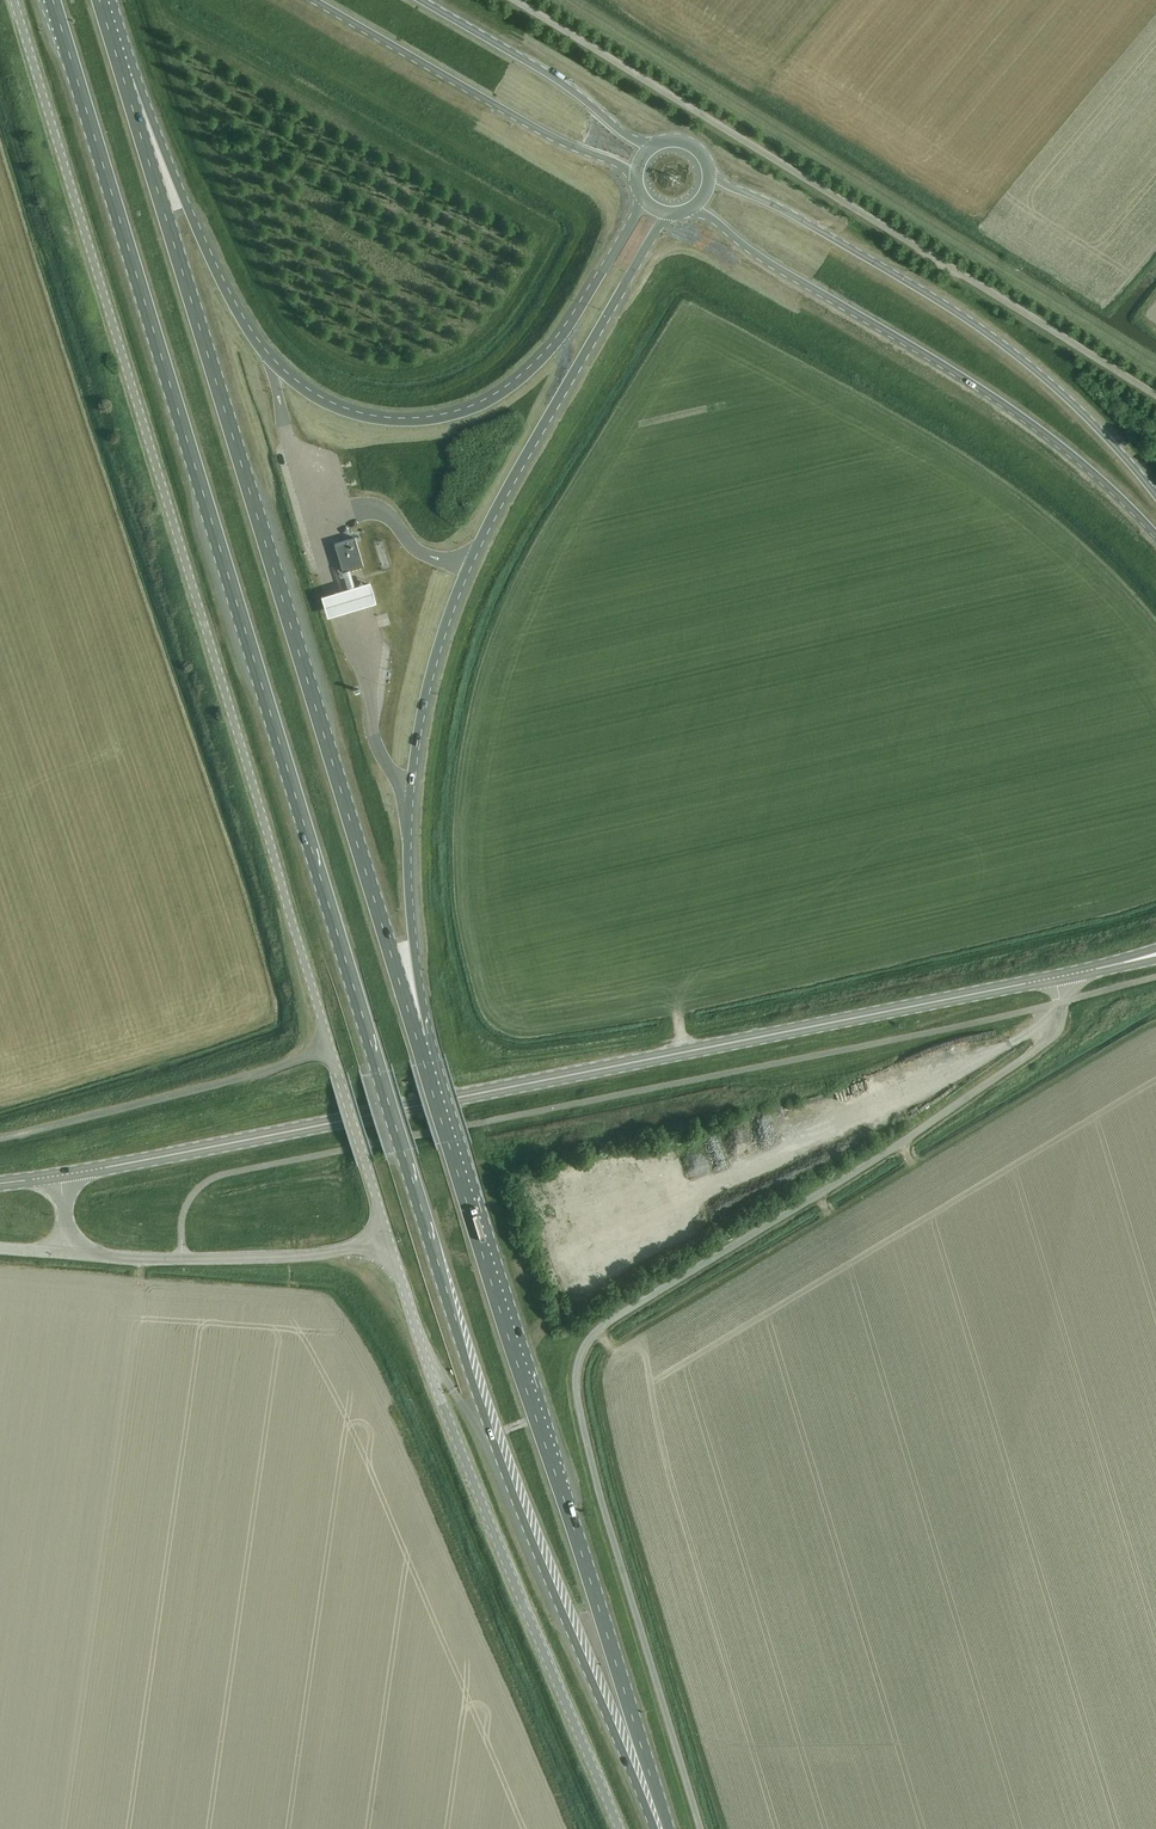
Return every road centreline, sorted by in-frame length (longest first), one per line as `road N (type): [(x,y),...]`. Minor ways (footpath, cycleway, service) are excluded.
road 1 (primary): [(53,0),(489,1445),(652,1828)]
road 2 (unclassified): [(703,1828),(584,1425),(575,1366),(586,1339),(1016,1063),(1054,1023),(1058,977)]
road 3 (unclassified): [(330,1048),(16,0)]
road 4 (secondary): [(61,1175),(1058,977)]
road 5 (primary): [(418,1041),(132,104)]
road 6 (primary): [(418,1041),(408,852),(427,677),(457,590),(509,486),(669,213)]
road 7 (primary): [(666,1828),(418,1041)]
road 8 (primary): [(643,199),(541,362),(475,408),(391,421),(311,394),(258,345),(201,241),(154,123),(132,104)]
road 9 (unclassified): [(1155,397),(508,0)]
road 10 (unclassified): [(619,1828),(453,1431),(389,1241)]
road 11 (secondary): [(688,211),(994,397),(1085,465),(1155,536)]
road 12 (secondary): [(1155,496),(1103,434),(979,327),(710,174)]
road 13 (primary): [(315,0),(514,116),(635,175)]
road 14 (unclassified): [(0,1136),(252,1075),(330,1048)]
road 15 (unclassified): [(68,1253),(273,1257),(389,1241)]
road 16 (primary): [(653,146),(419,0)]
road 17 (unclassified): [(389,1241),(330,1048)]

